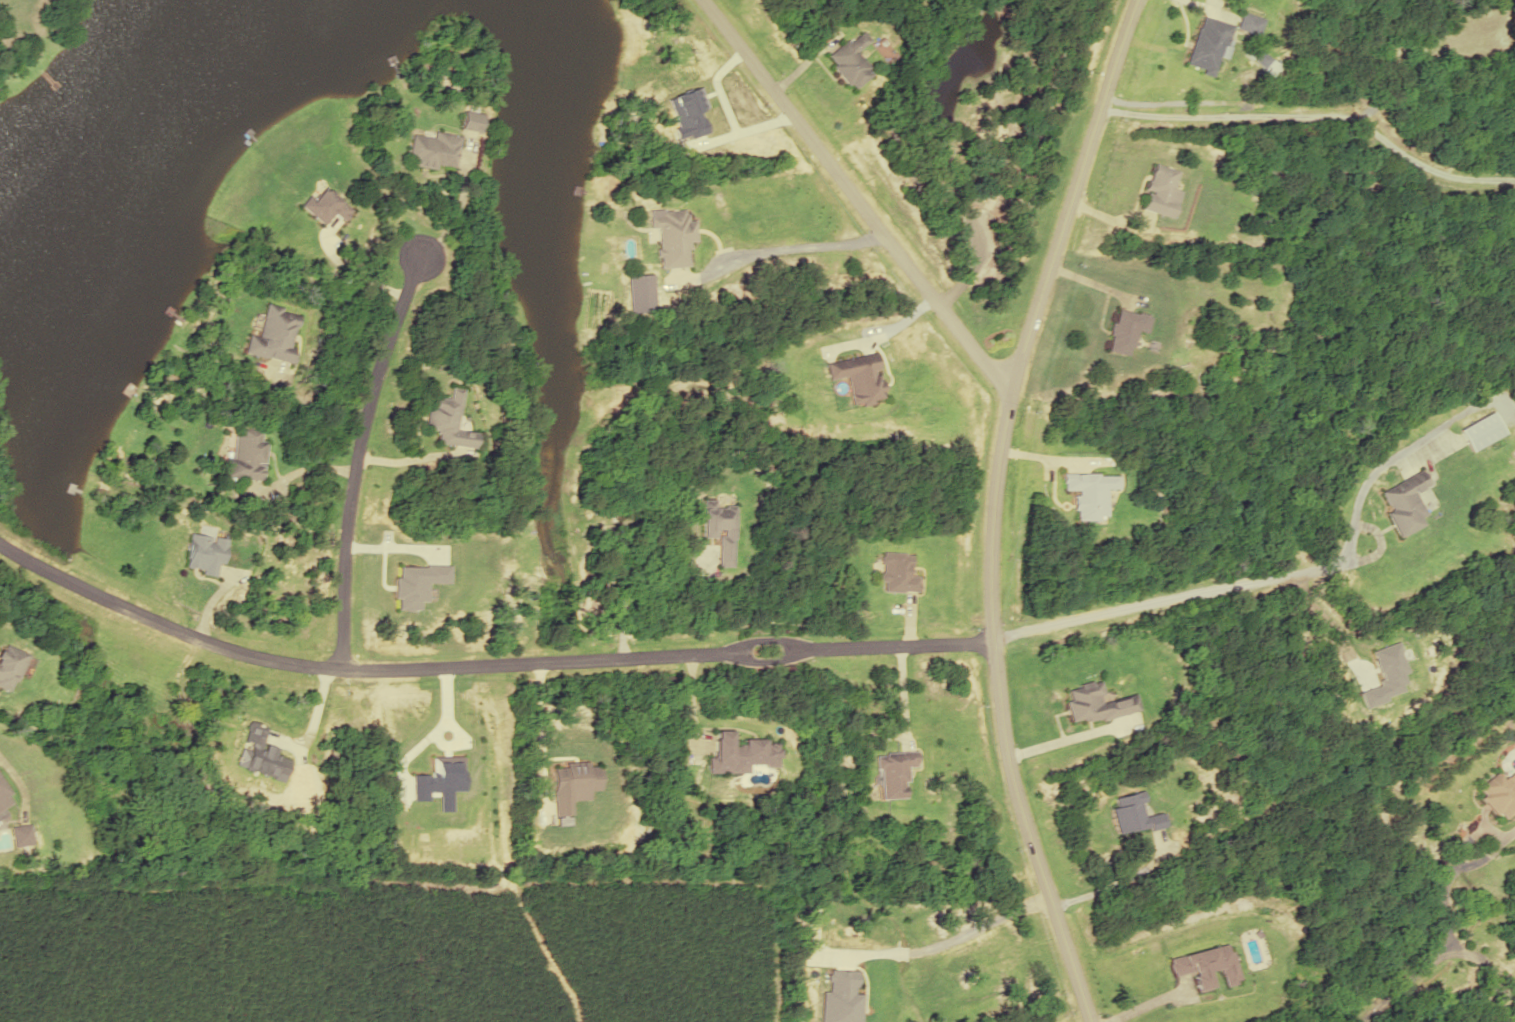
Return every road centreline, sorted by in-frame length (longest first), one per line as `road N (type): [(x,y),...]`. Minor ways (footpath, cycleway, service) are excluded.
road 1 (residential): [(1090,1021),(1021,813),(1003,732),(991,583),(1010,385),(1138,0)]
road 2 (residential): [(992,643),(876,648),(776,641),(688,657),(360,669),(271,662),(82,591),(0,546)]
road 3 (residential): [(1010,385),(902,262),(702,0)]
road 4 (residential): [(339,668),(338,576),(360,444),(415,258)]

